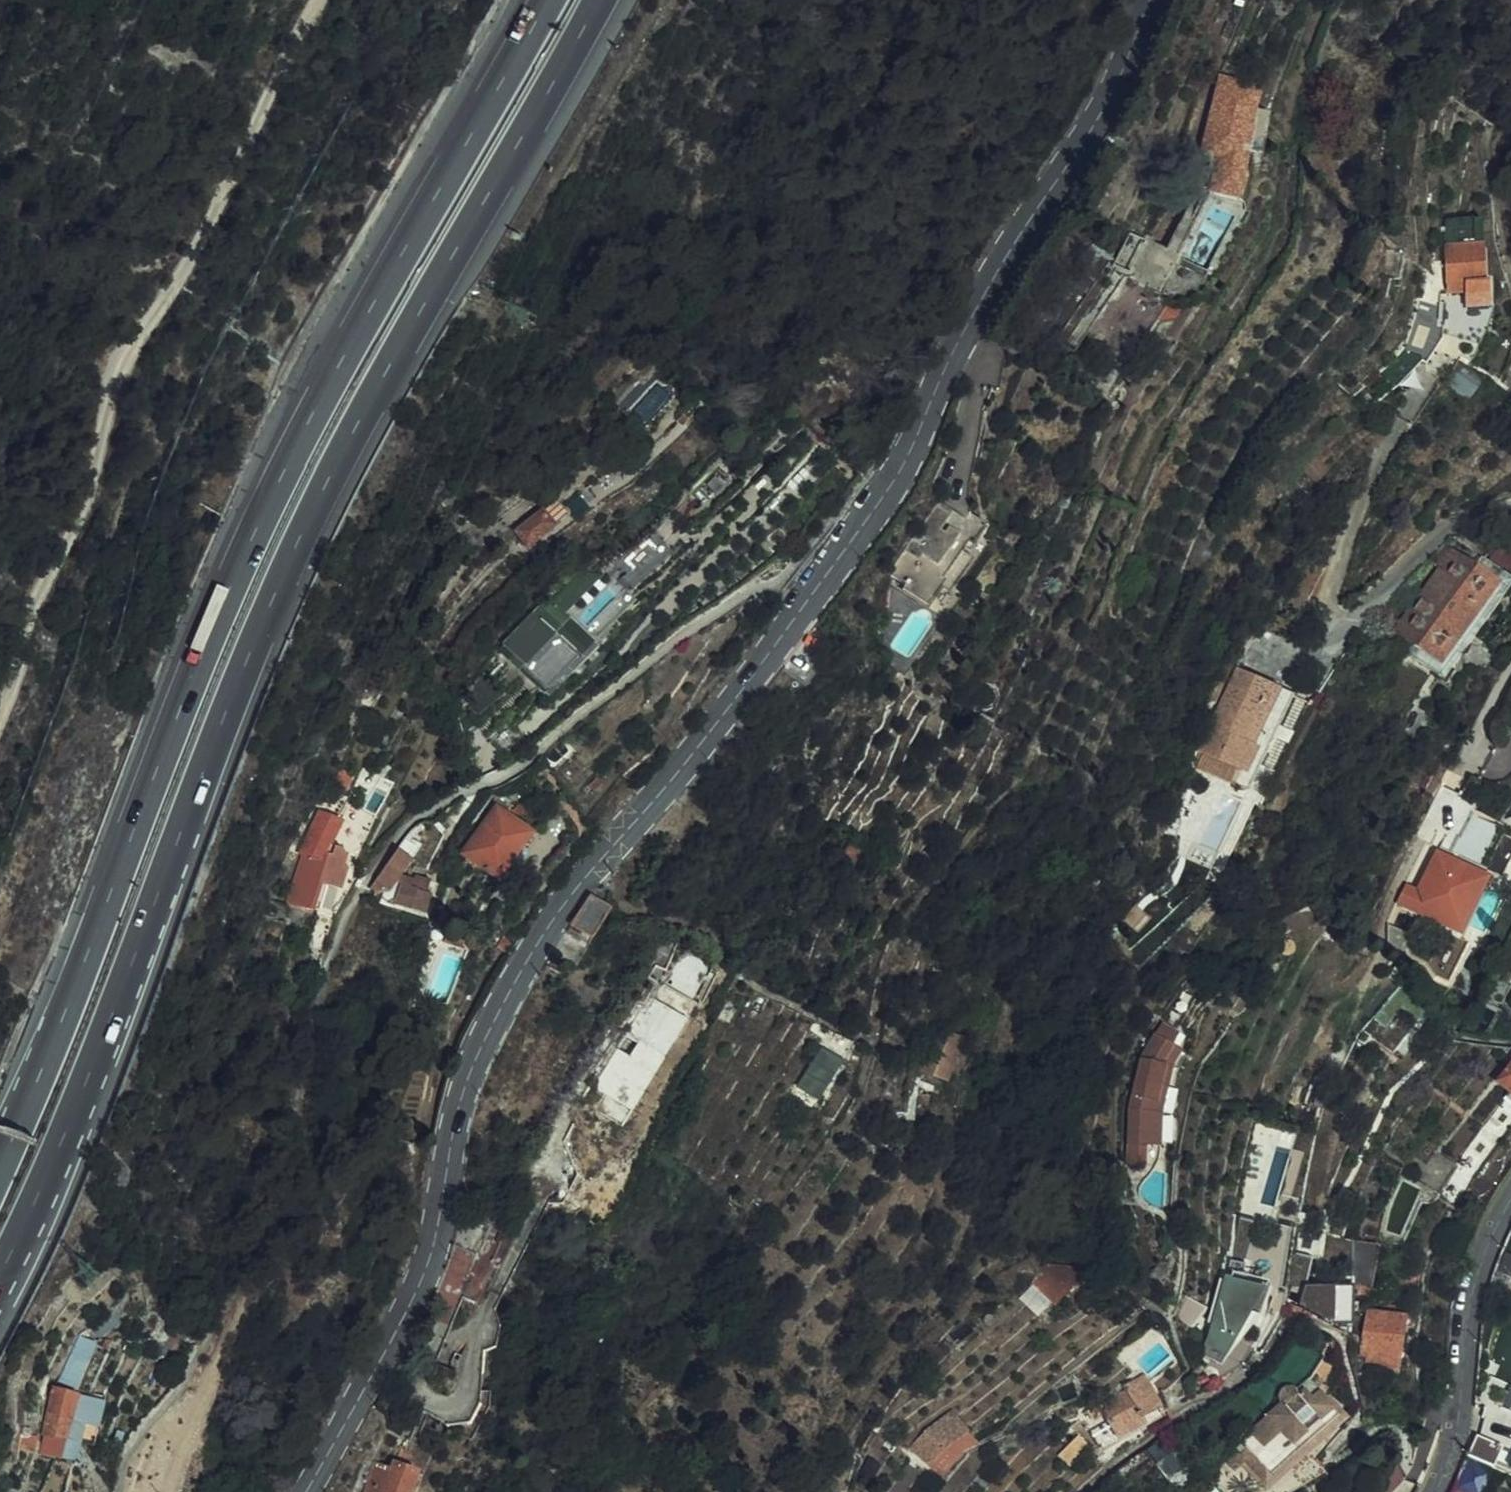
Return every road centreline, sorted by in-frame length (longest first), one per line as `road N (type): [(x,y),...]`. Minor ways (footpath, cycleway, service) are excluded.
road 1 (secondary): [(304,1491),(415,1288),(465,1086),(492,1015),(545,927),(764,667),(907,460),(987,291),(1113,86),(1148,0)]
road 2 (motorway): [(0,1278),(321,497),(600,0)]
road 3 (motorway): [(548,0),(279,483),(0,1165)]
road 4 (track): [(0,724),(94,485),(132,362),(232,188),(322,0)]
road 5 (tertiary): [(1434,1491),(1463,1389),(1472,1296),(1491,1230),(1510,1197)]

